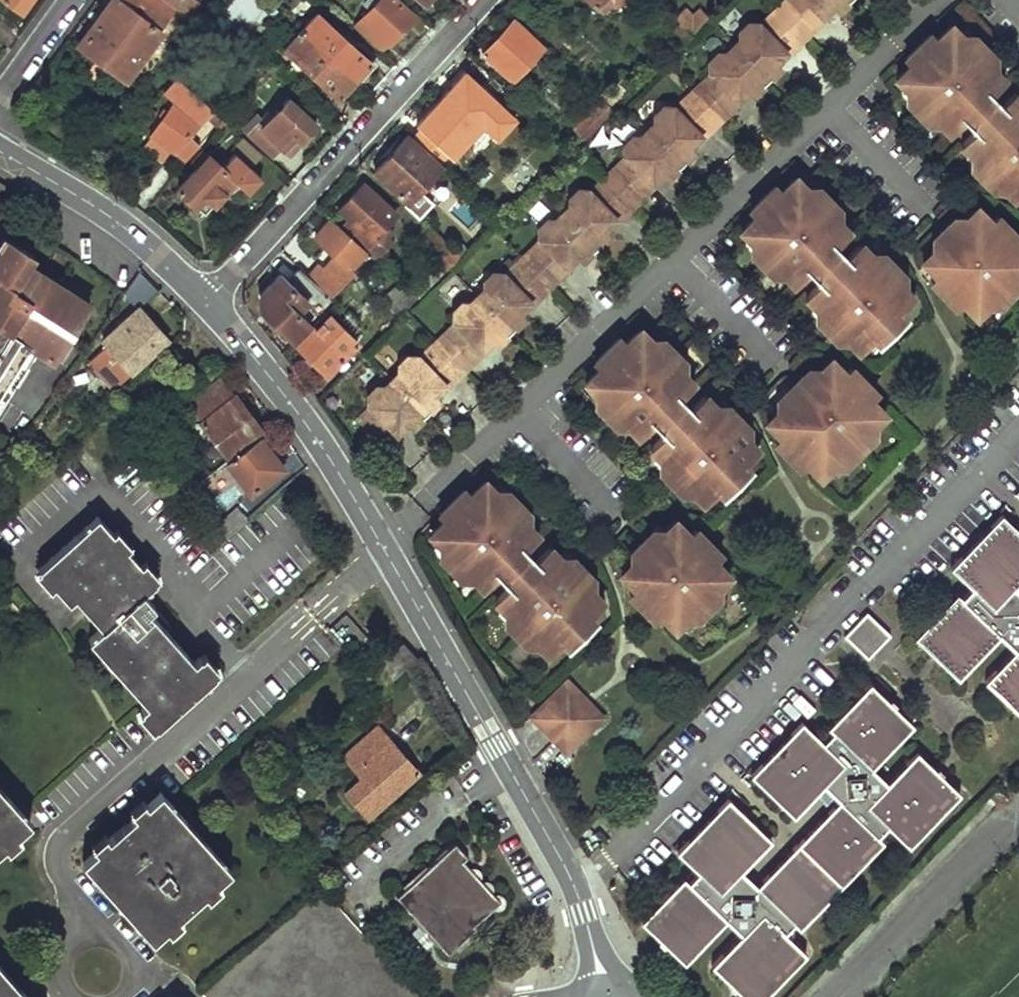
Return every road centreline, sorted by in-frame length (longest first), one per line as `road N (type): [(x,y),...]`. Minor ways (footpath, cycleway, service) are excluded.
road 1 (tertiary): [(208,303),(305,419),(573,883)]
road 2 (residential): [(573,883),(607,860),(1018,433)]
road 3 (residential): [(208,303),(486,0)]
road 4 (tertiary): [(0,151),(143,243),(208,303)]

